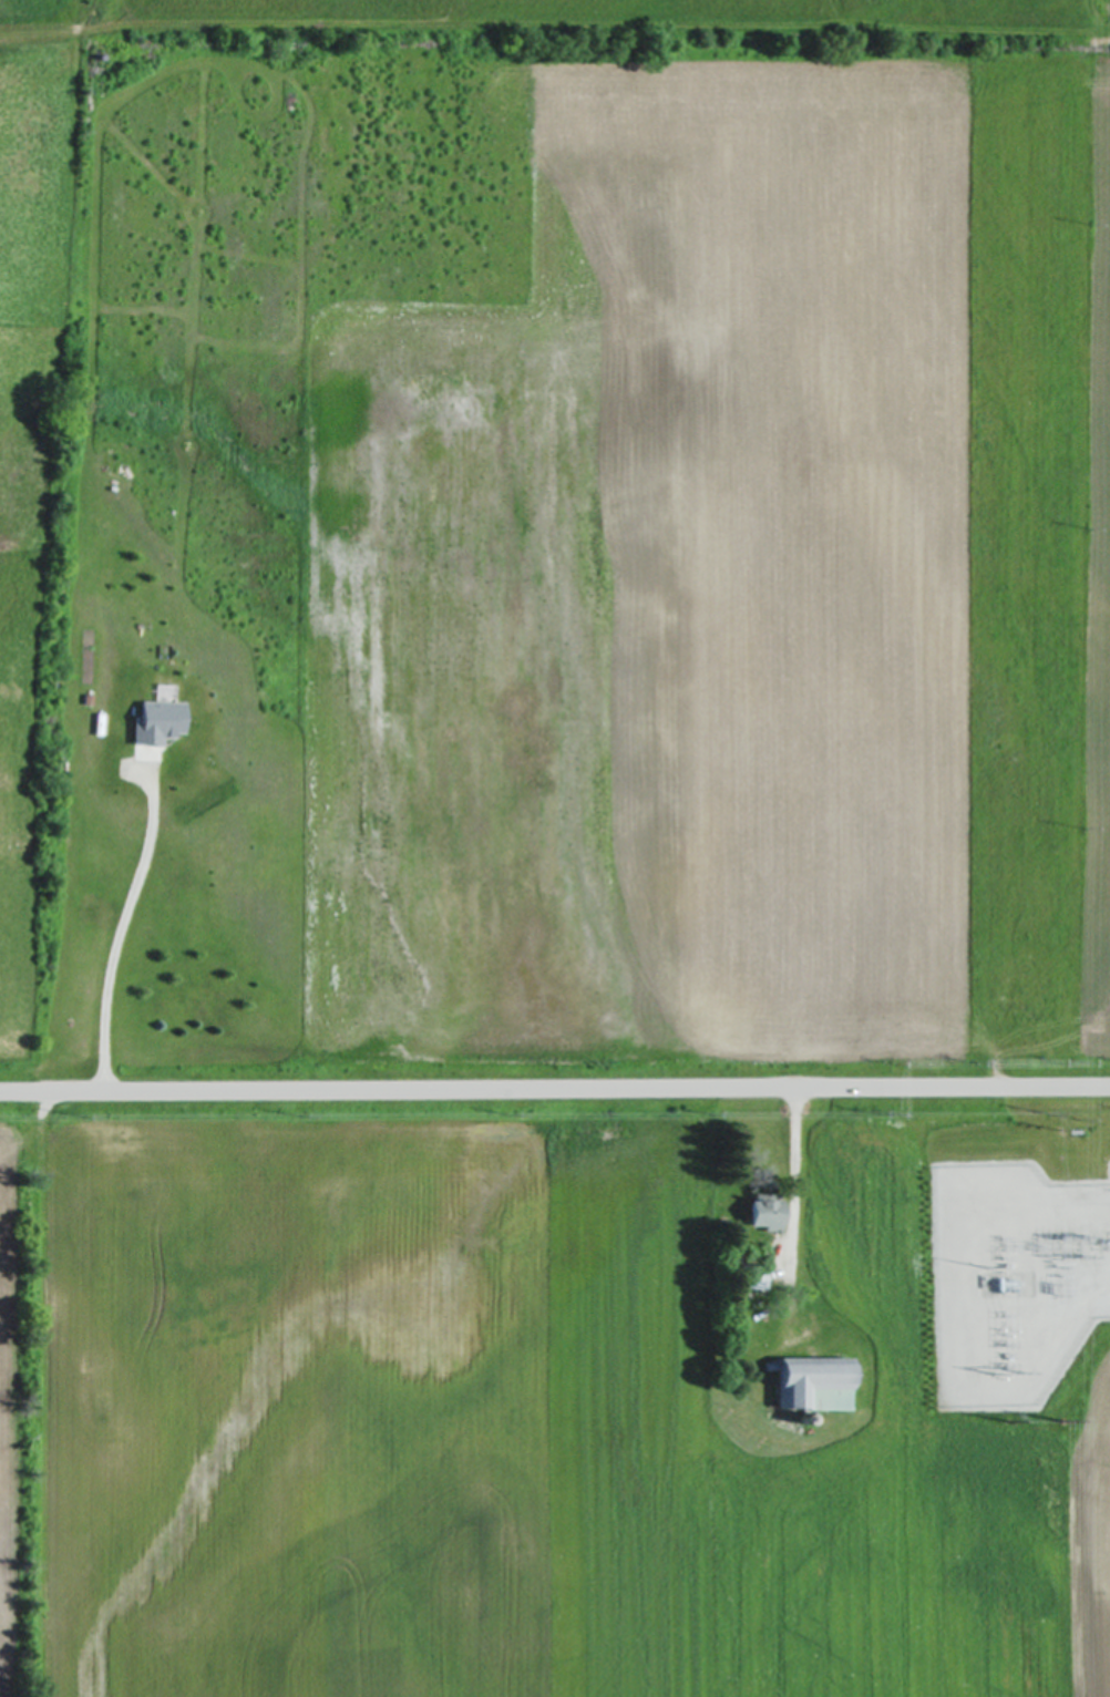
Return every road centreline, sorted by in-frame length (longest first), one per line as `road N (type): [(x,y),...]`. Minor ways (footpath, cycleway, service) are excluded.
road 1 (tertiary): [(0,1091),(1109,1087)]

